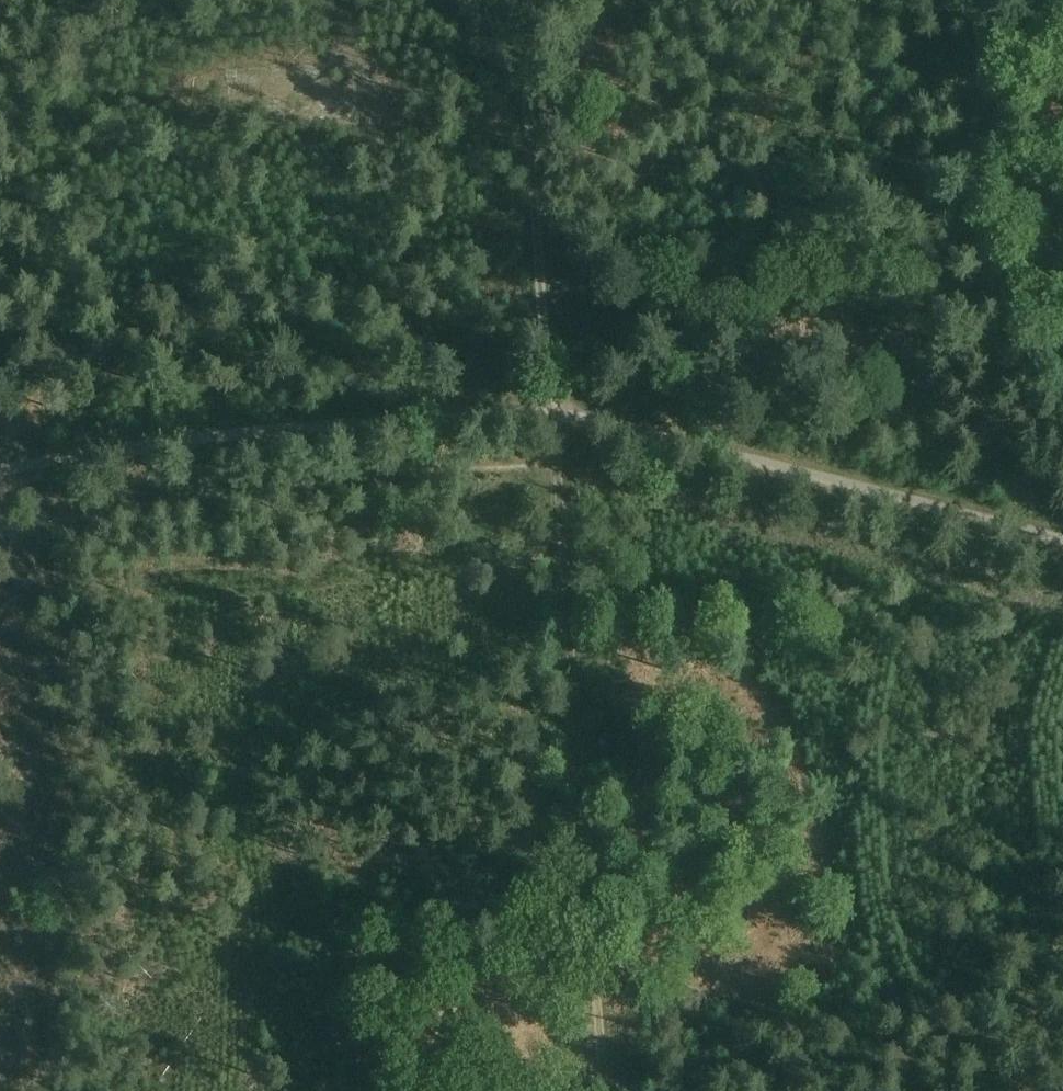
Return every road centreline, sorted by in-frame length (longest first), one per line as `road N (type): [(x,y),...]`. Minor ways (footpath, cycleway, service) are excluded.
road 1 (track): [(526,0),(601,1090)]

